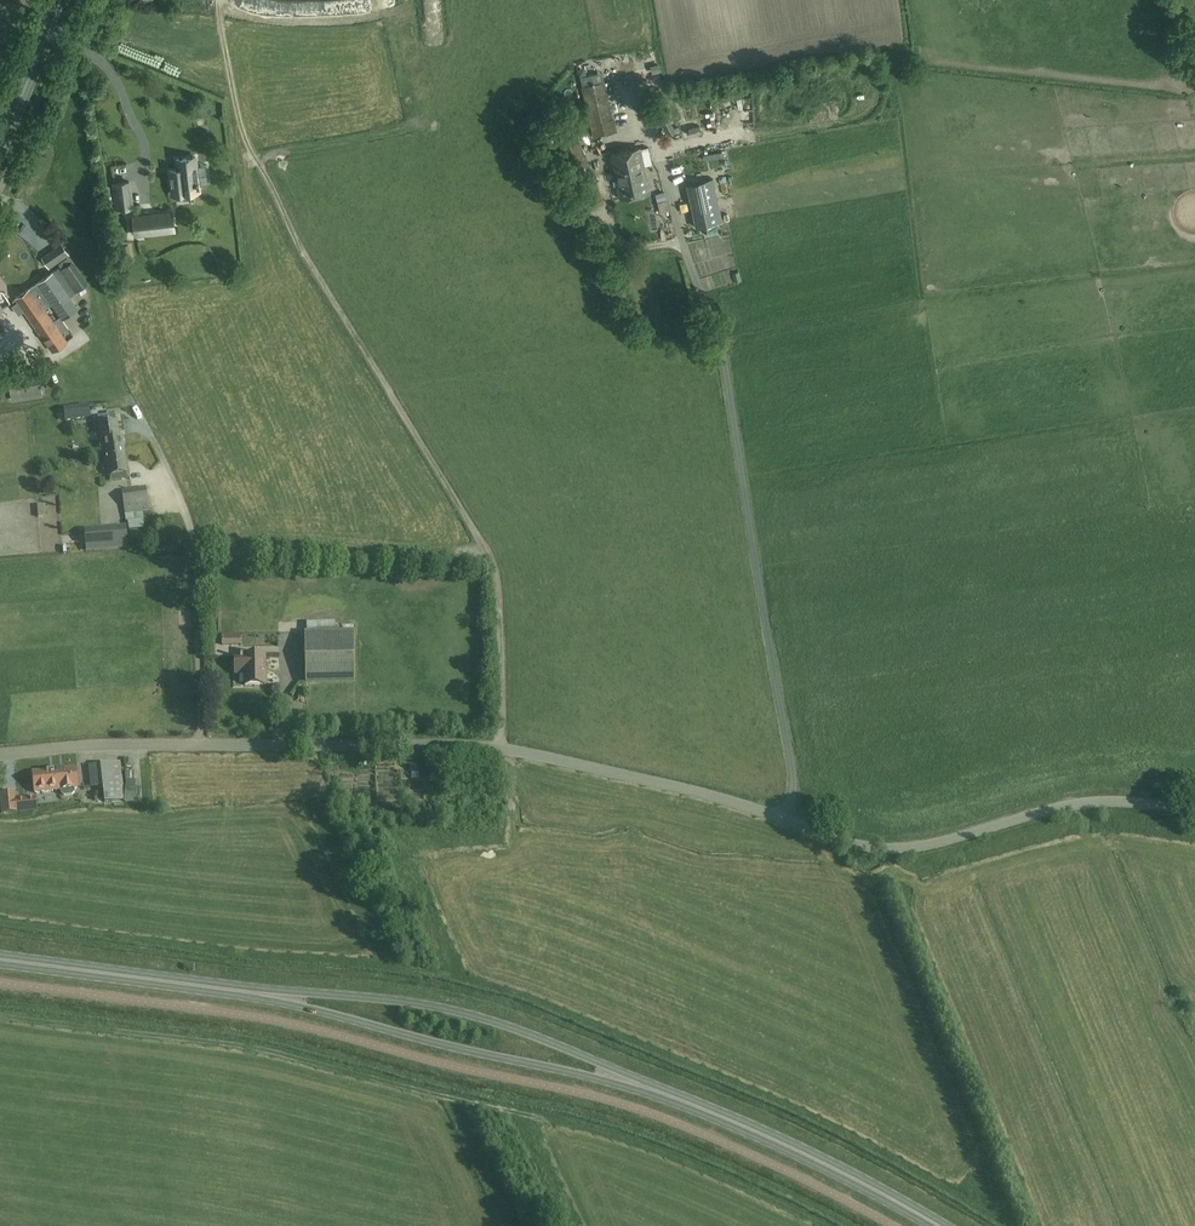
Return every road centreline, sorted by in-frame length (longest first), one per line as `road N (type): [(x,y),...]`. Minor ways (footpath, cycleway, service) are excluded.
road 1 (unclassified): [(0,754),(105,744),(507,748),(683,787),(887,846),(939,842),(1072,804),(1194,810)]
road 2 (track): [(218,6),(252,155),(491,560),(500,748)]
road 3 (primary): [(658,1091),(476,1015),(390,999),(249,992)]
road 4 (primary): [(249,992),(658,1091)]
road 5 (primary): [(940,1225),(771,1138),(658,1091)]
road 6 (primary): [(249,992),(0,958)]
road 7 (primary): [(0,147),(61,0)]

